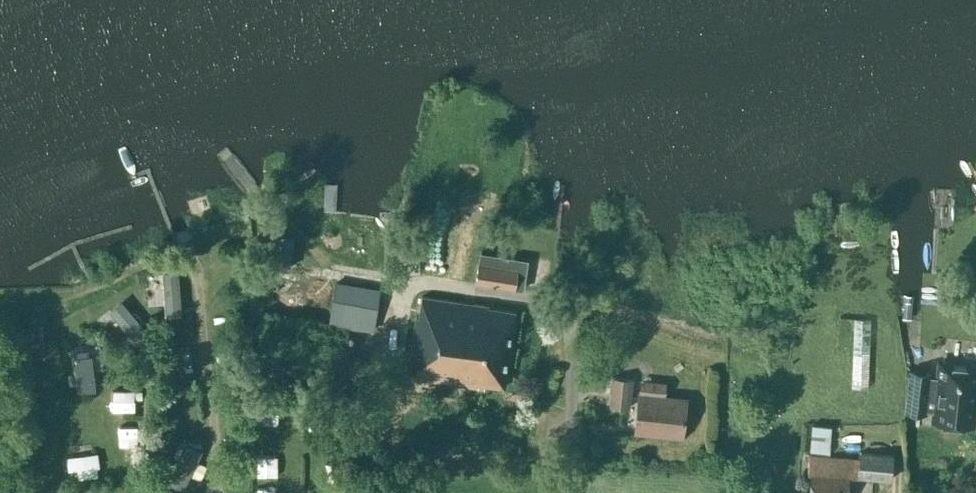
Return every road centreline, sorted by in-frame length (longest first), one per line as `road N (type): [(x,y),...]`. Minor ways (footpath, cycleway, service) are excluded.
road 1 (unclassified): [(571,492),(572,339),(556,312),(502,290)]
road 2 (unclassified): [(211,492),(210,353)]

